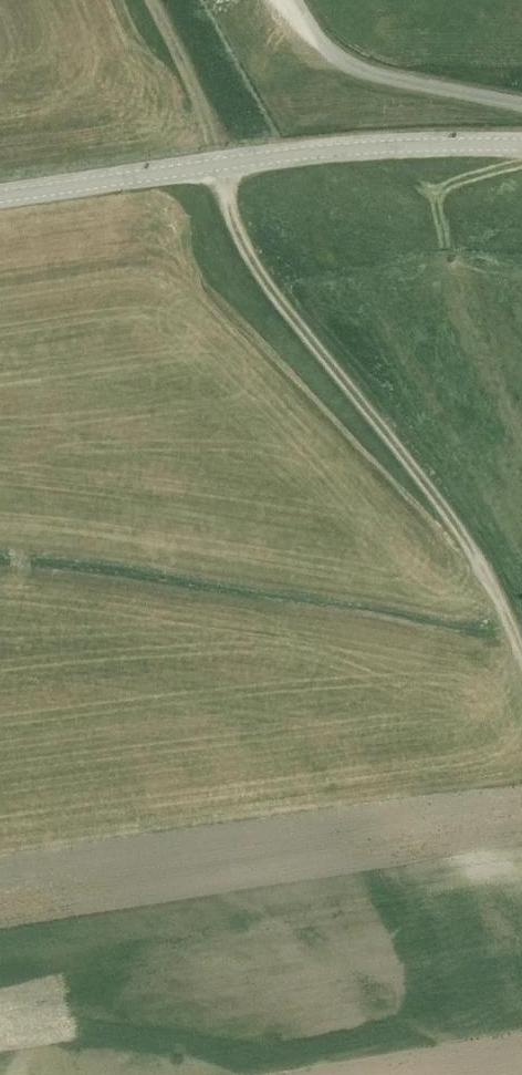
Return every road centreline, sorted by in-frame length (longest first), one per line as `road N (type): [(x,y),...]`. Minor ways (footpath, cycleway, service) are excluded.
road 1 (tertiary): [(0,198),(319,153),(521,147)]
road 2 (track): [(225,165),(249,254),(474,551)]

